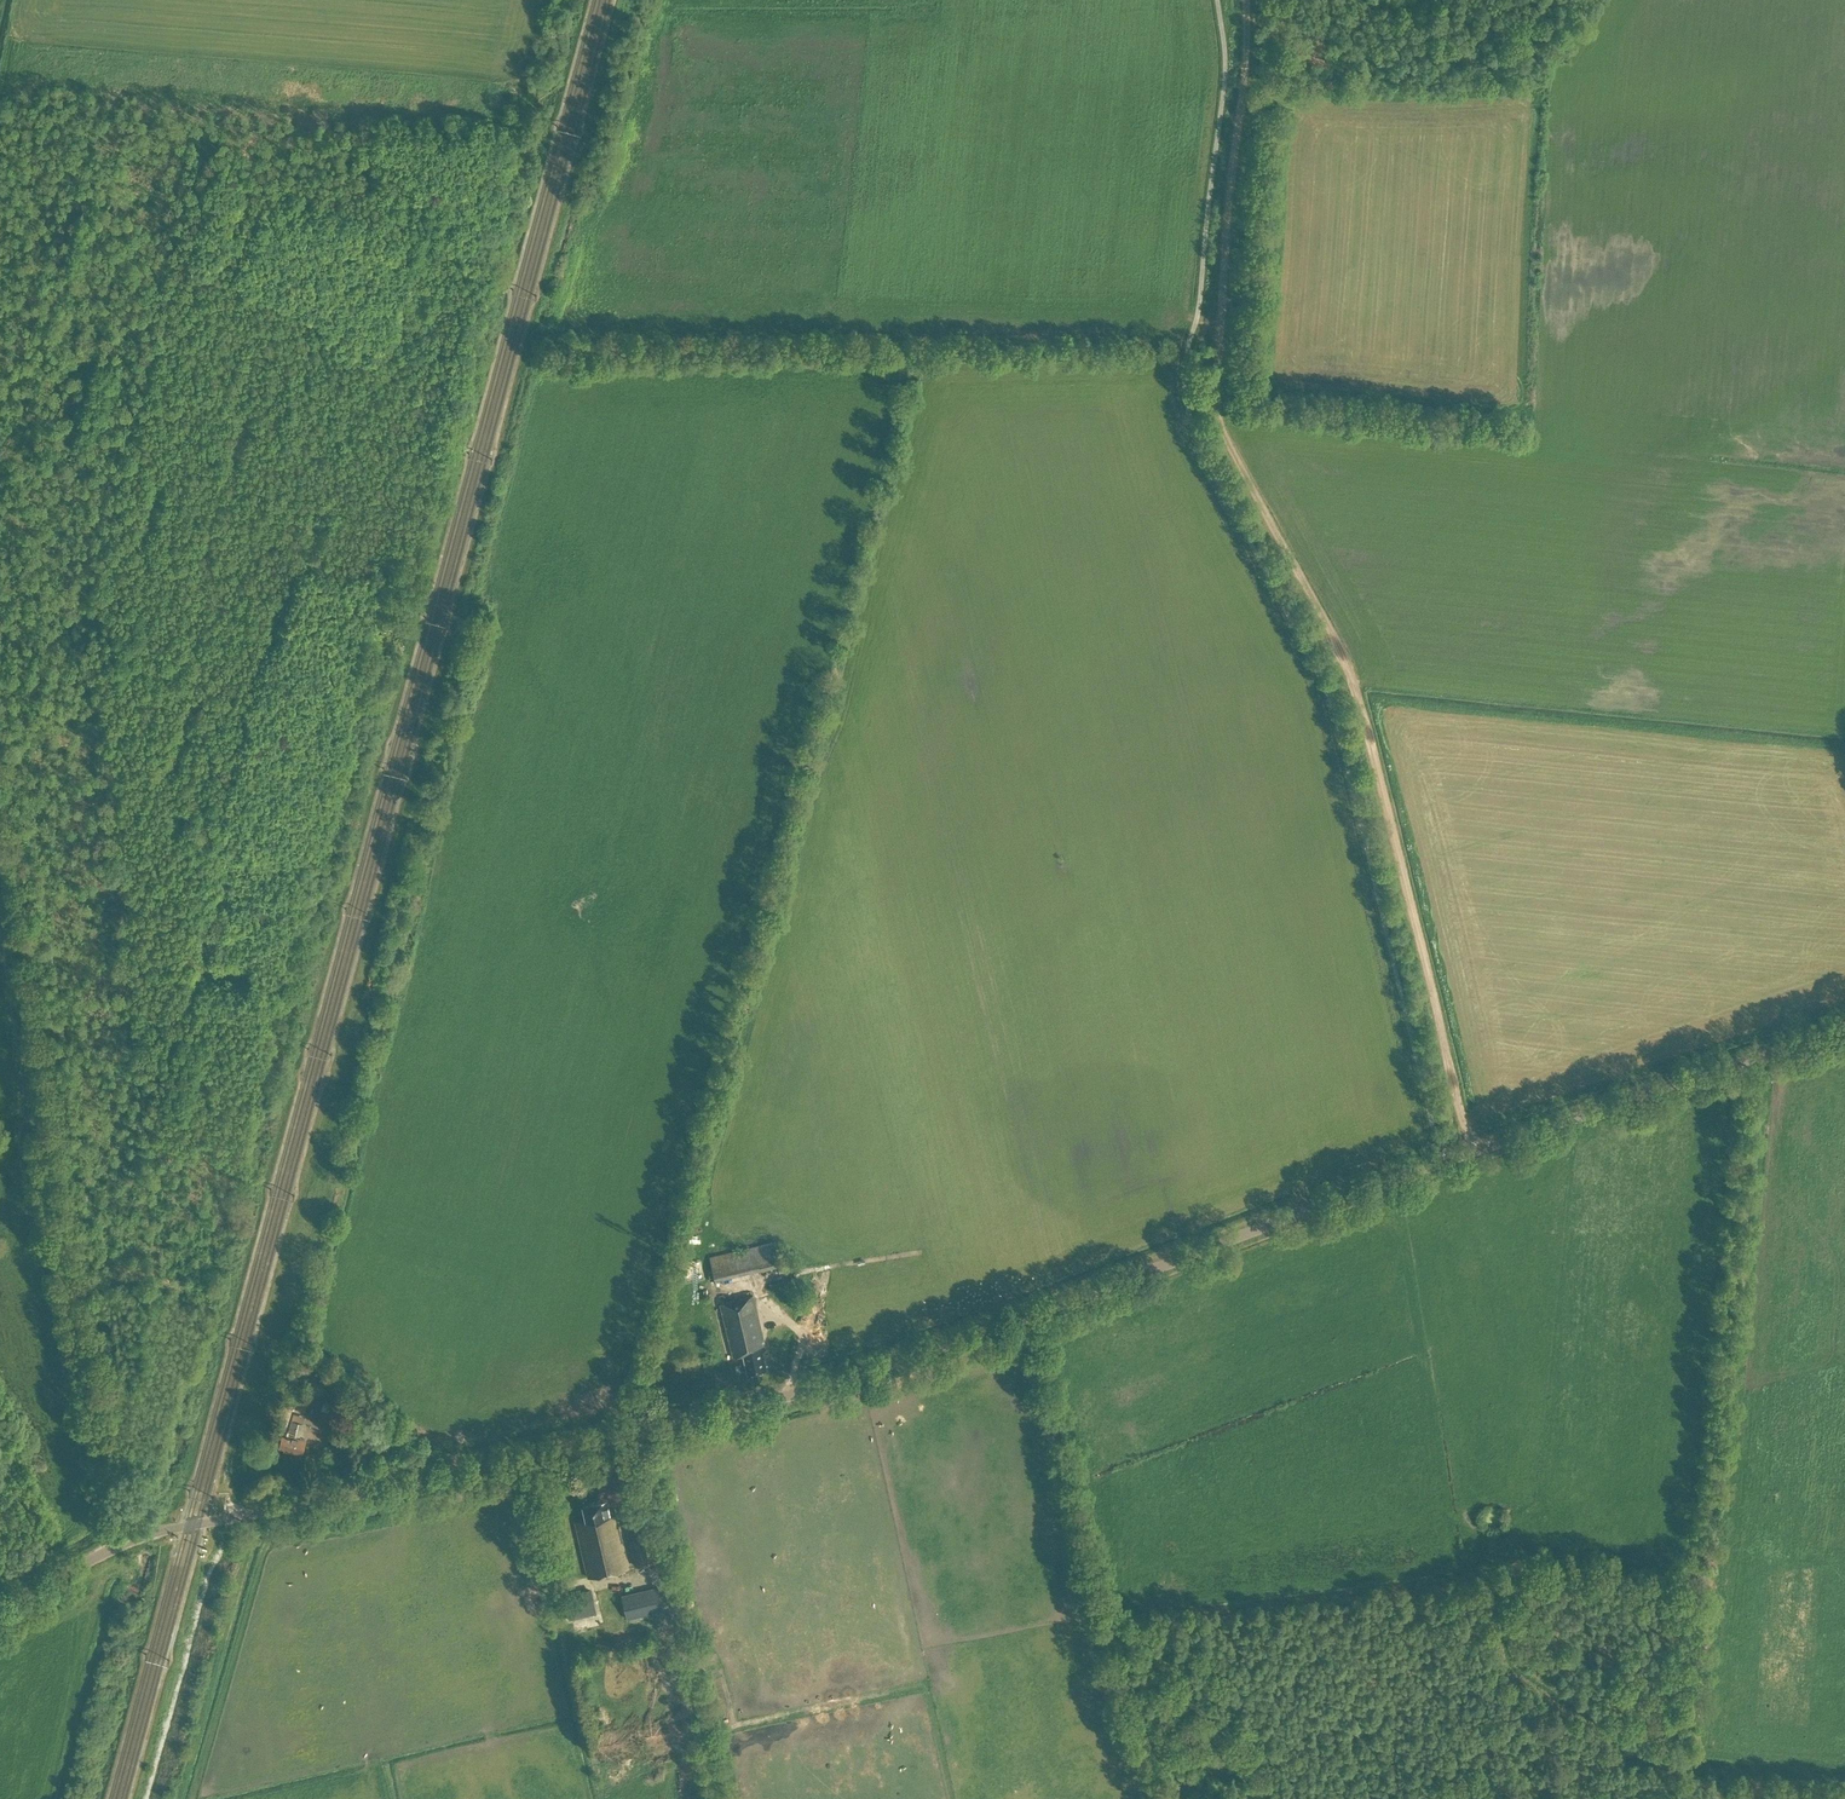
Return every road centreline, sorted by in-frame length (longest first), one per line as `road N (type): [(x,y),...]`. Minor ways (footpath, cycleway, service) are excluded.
road 1 (tertiary): [(1844,1025),(1449,1159),(885,1365),(509,1461),(161,1529),(0,1607)]
road 2 (track): [(1473,1151),(1354,683),(1218,409),(1246,0)]
road 3 (track): [(108,1550),(95,1513),(27,1110),(26,1038),(0,822)]
road 4 (track): [(267,1511),(192,1798)]
road 5 (track): [(48,1798),(107,1585),(96,1557)]

